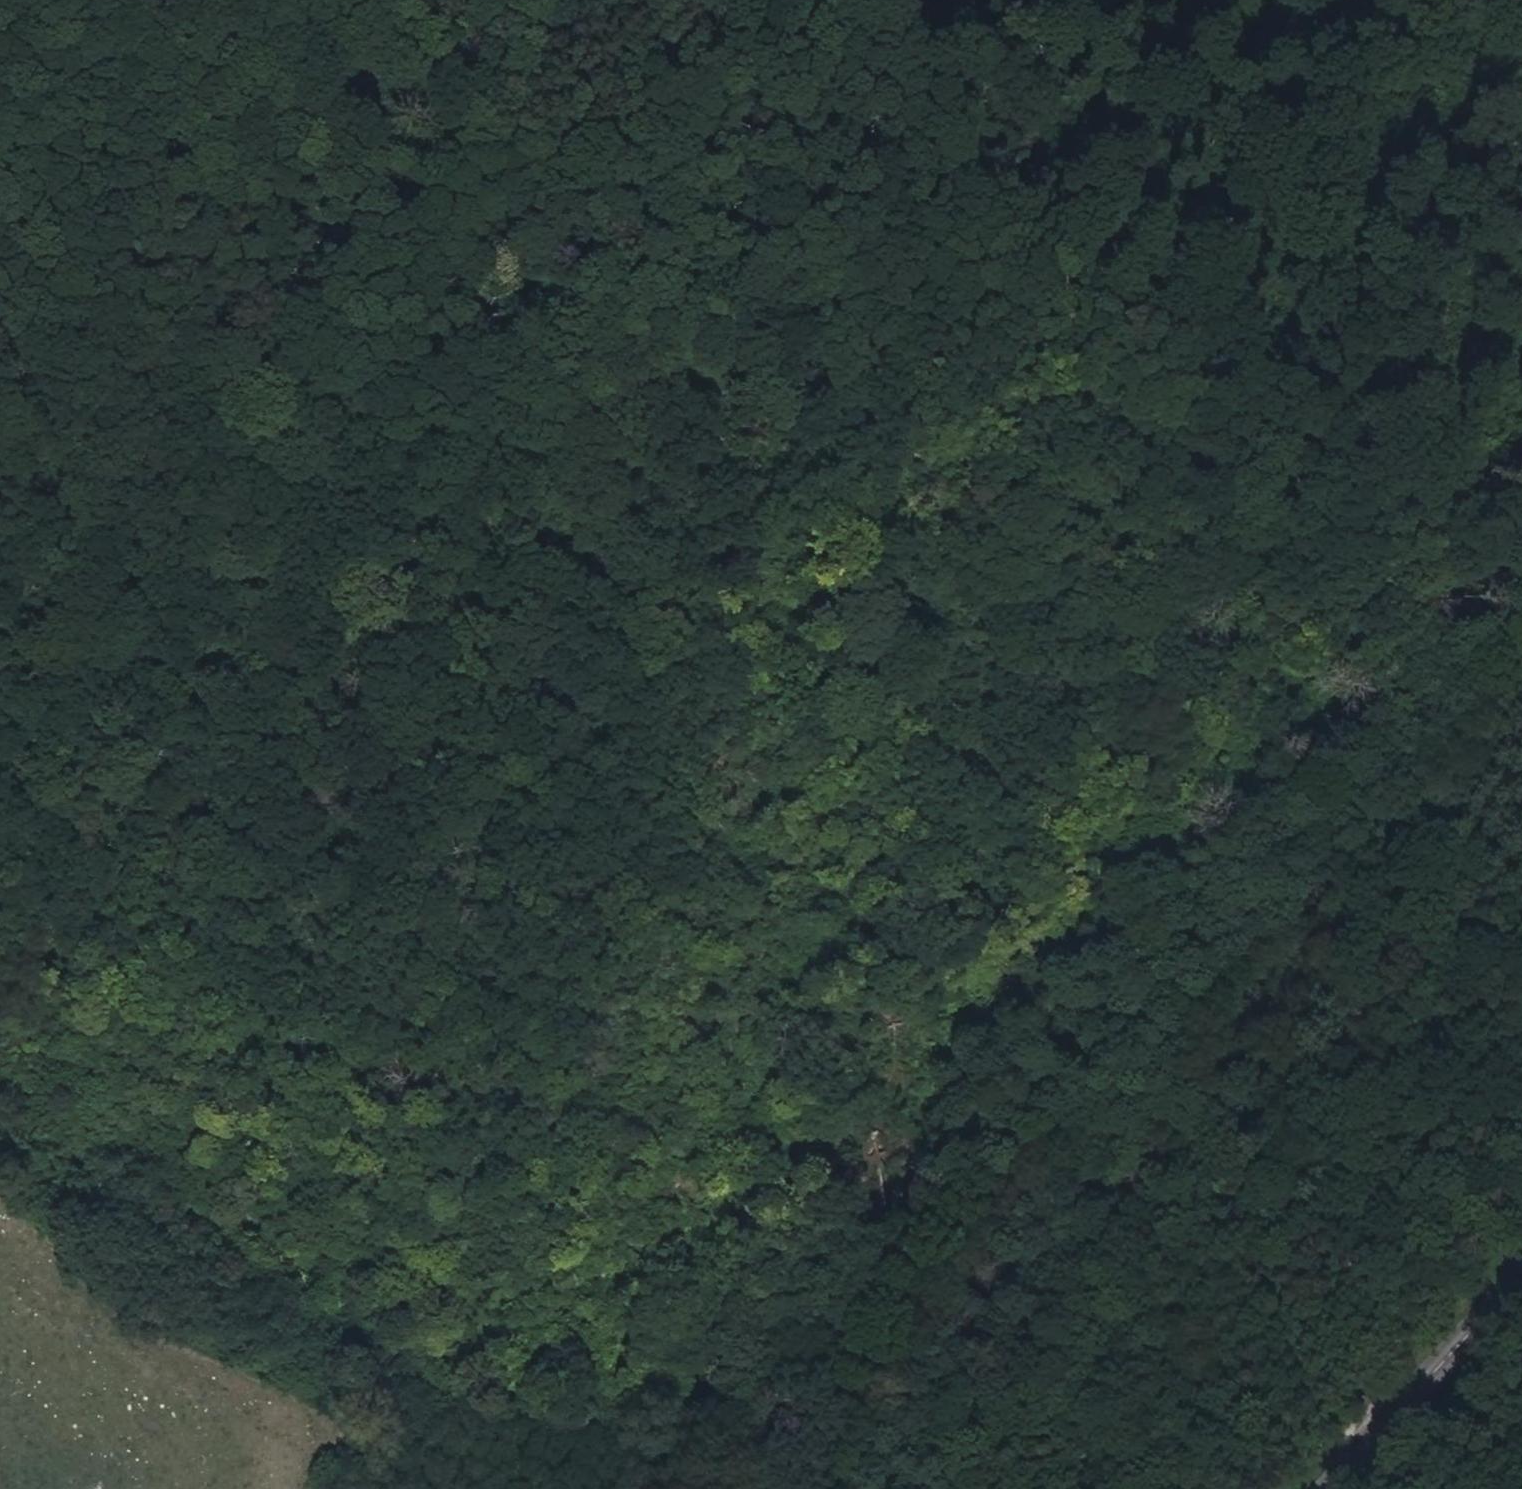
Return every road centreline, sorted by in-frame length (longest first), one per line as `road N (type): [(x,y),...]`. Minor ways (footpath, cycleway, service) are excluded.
road 1 (track): [(557,1488),(0,1107)]
road 2 (tertiary): [(1521,1263),(1312,1488)]

